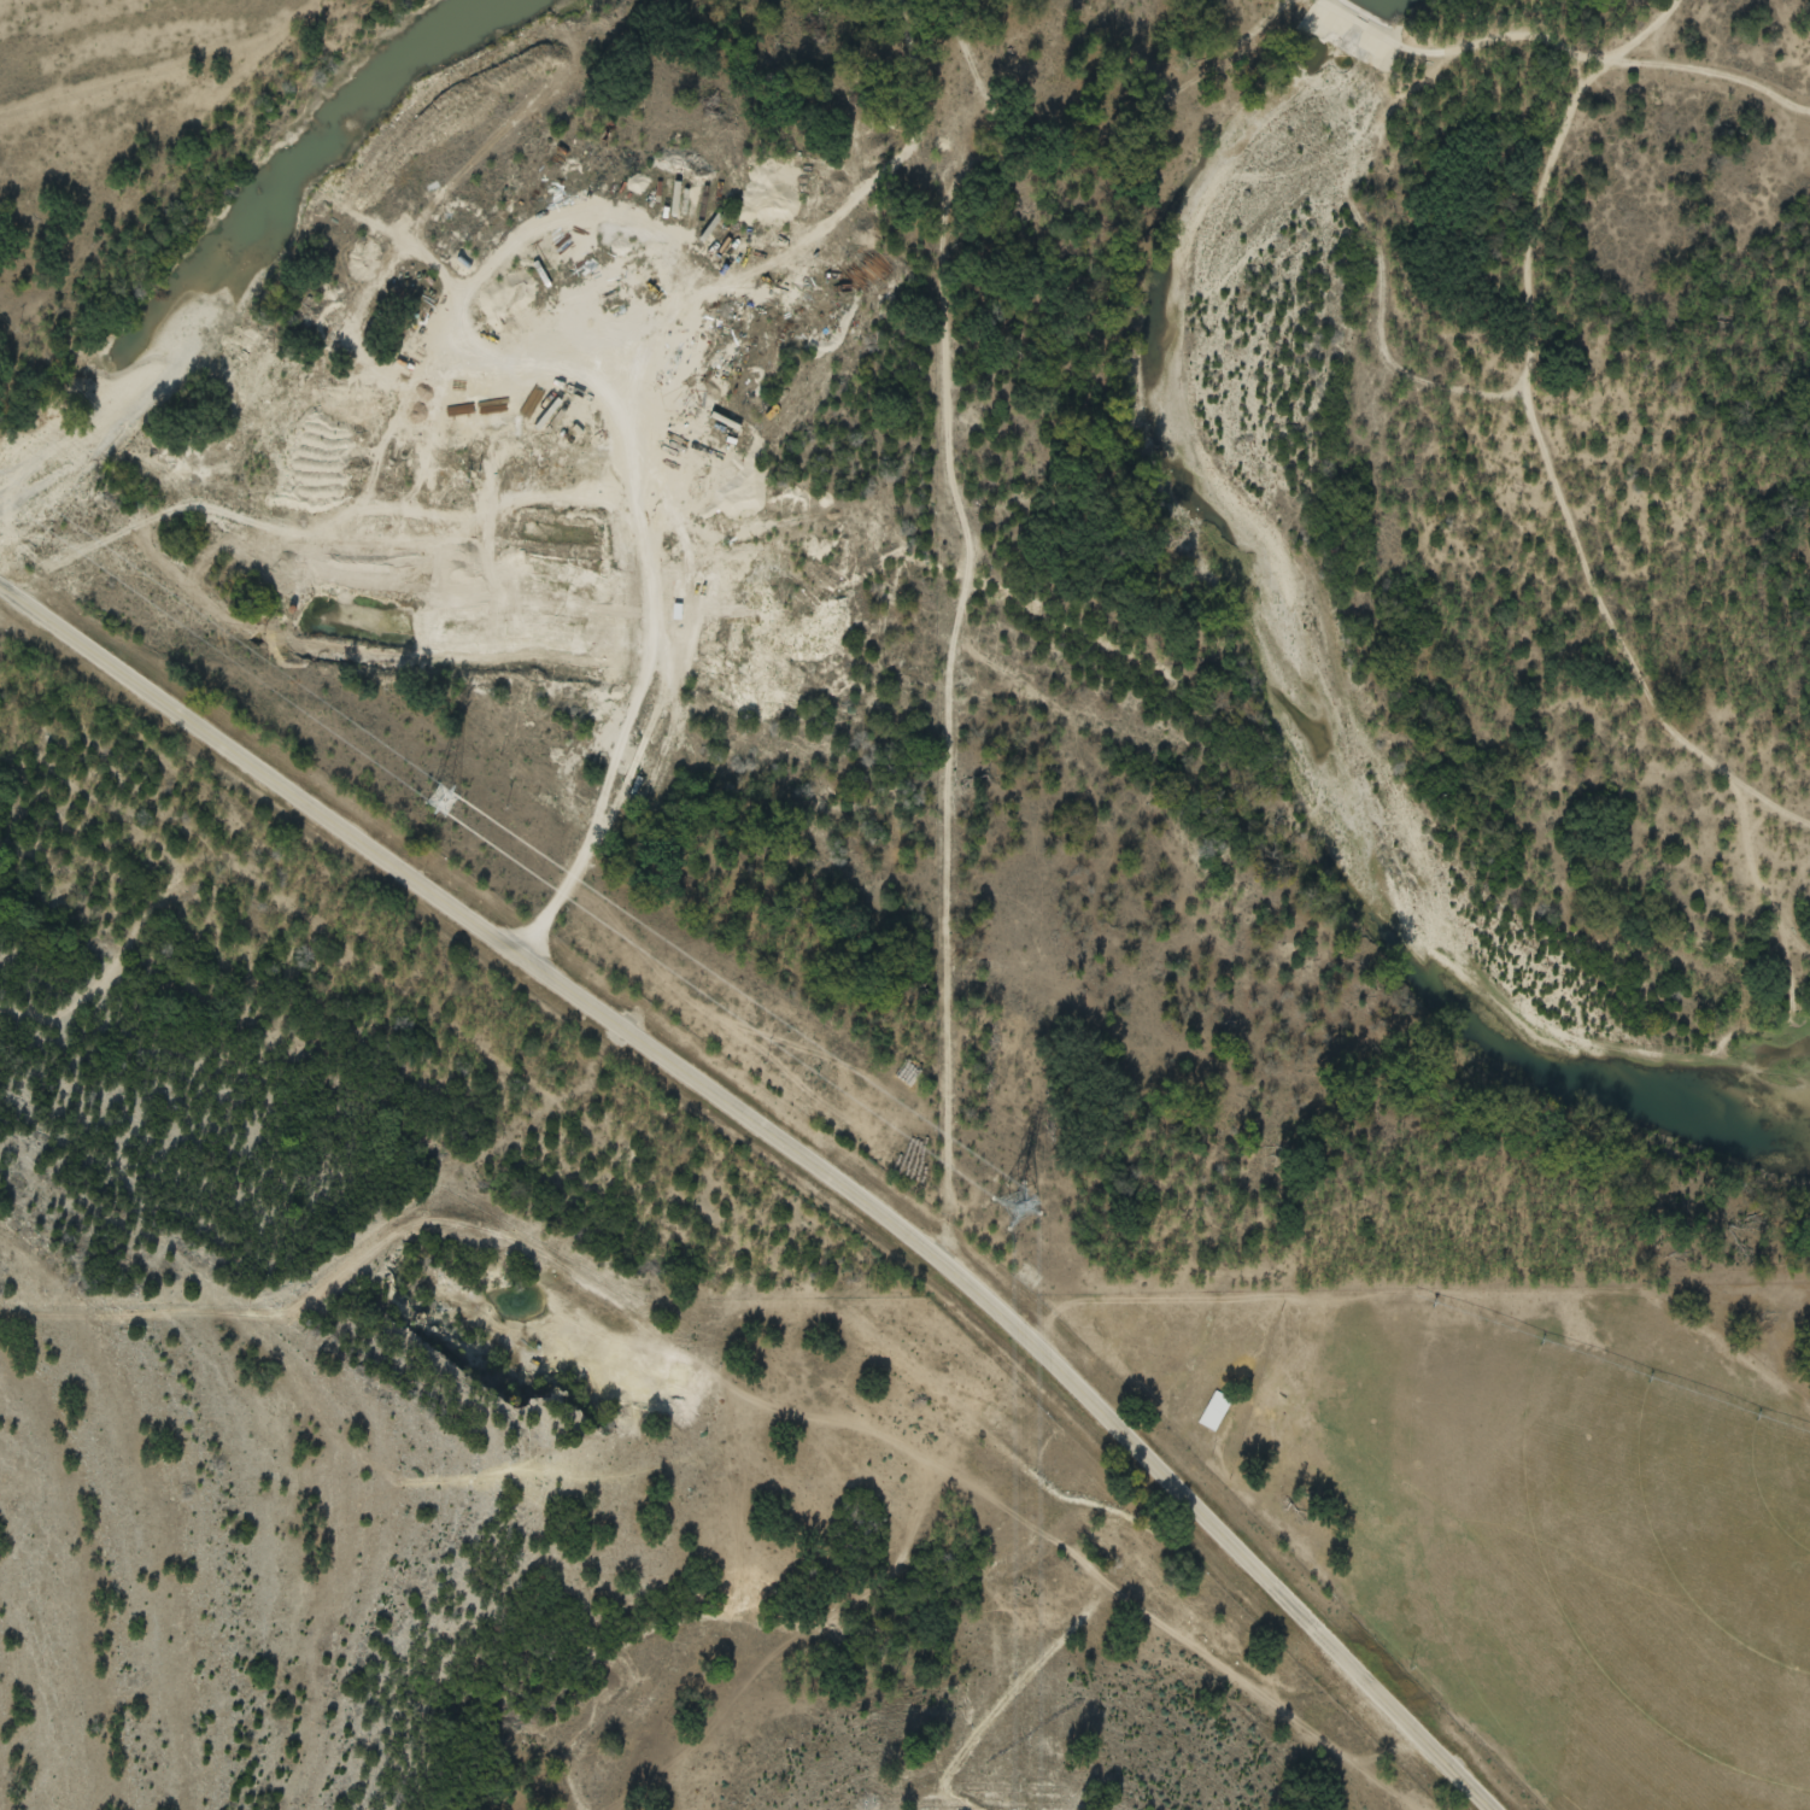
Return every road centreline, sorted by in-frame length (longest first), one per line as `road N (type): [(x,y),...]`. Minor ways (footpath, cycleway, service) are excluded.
road 1 (secondary): [(0,588),(927,1247),(1184,1490),(1499,1809)]

